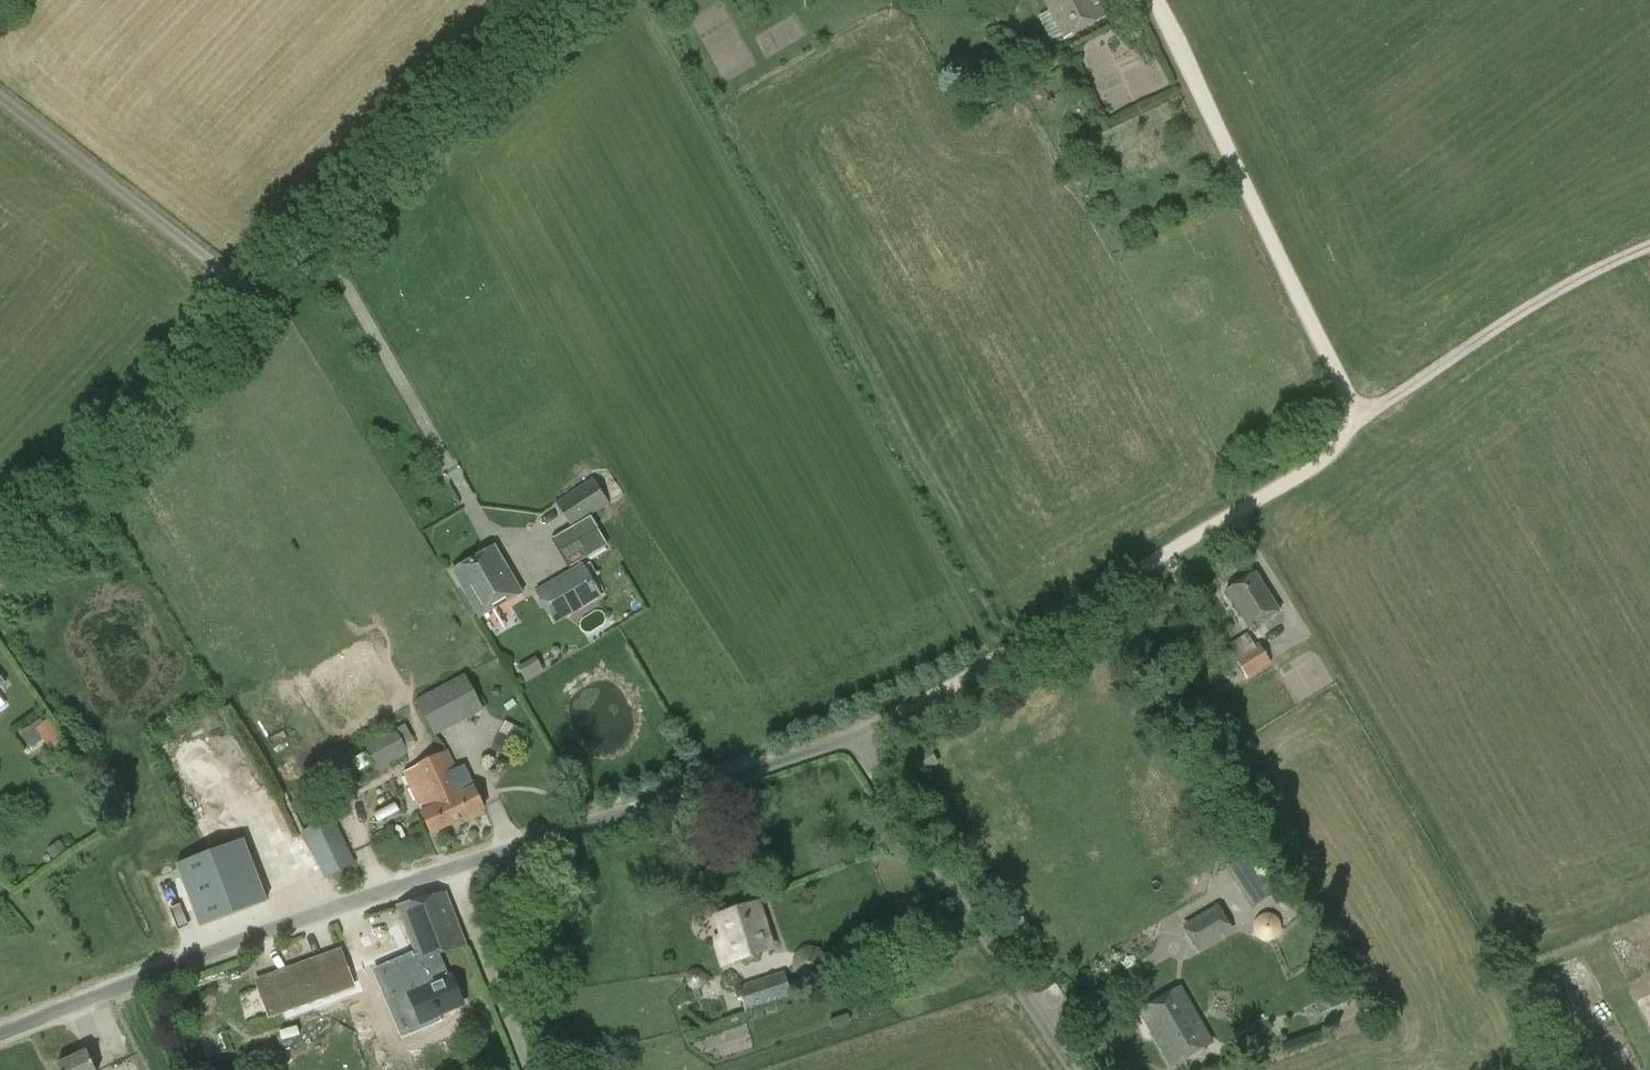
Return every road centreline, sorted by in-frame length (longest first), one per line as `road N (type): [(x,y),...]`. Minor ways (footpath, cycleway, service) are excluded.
road 1 (track): [(901,713),(1071,618),(1301,470),(1353,422),(1156,0)]
road 2 (unclassified): [(0,1034),(261,932),(901,713)]
road 3 (unclassified): [(266,300),(557,0)]
road 4 (unclassified): [(0,571),(266,300)]
road 5 (unclassified): [(266,300),(0,70)]
road 6 (track): [(1353,422),(1528,306),(1649,244)]

